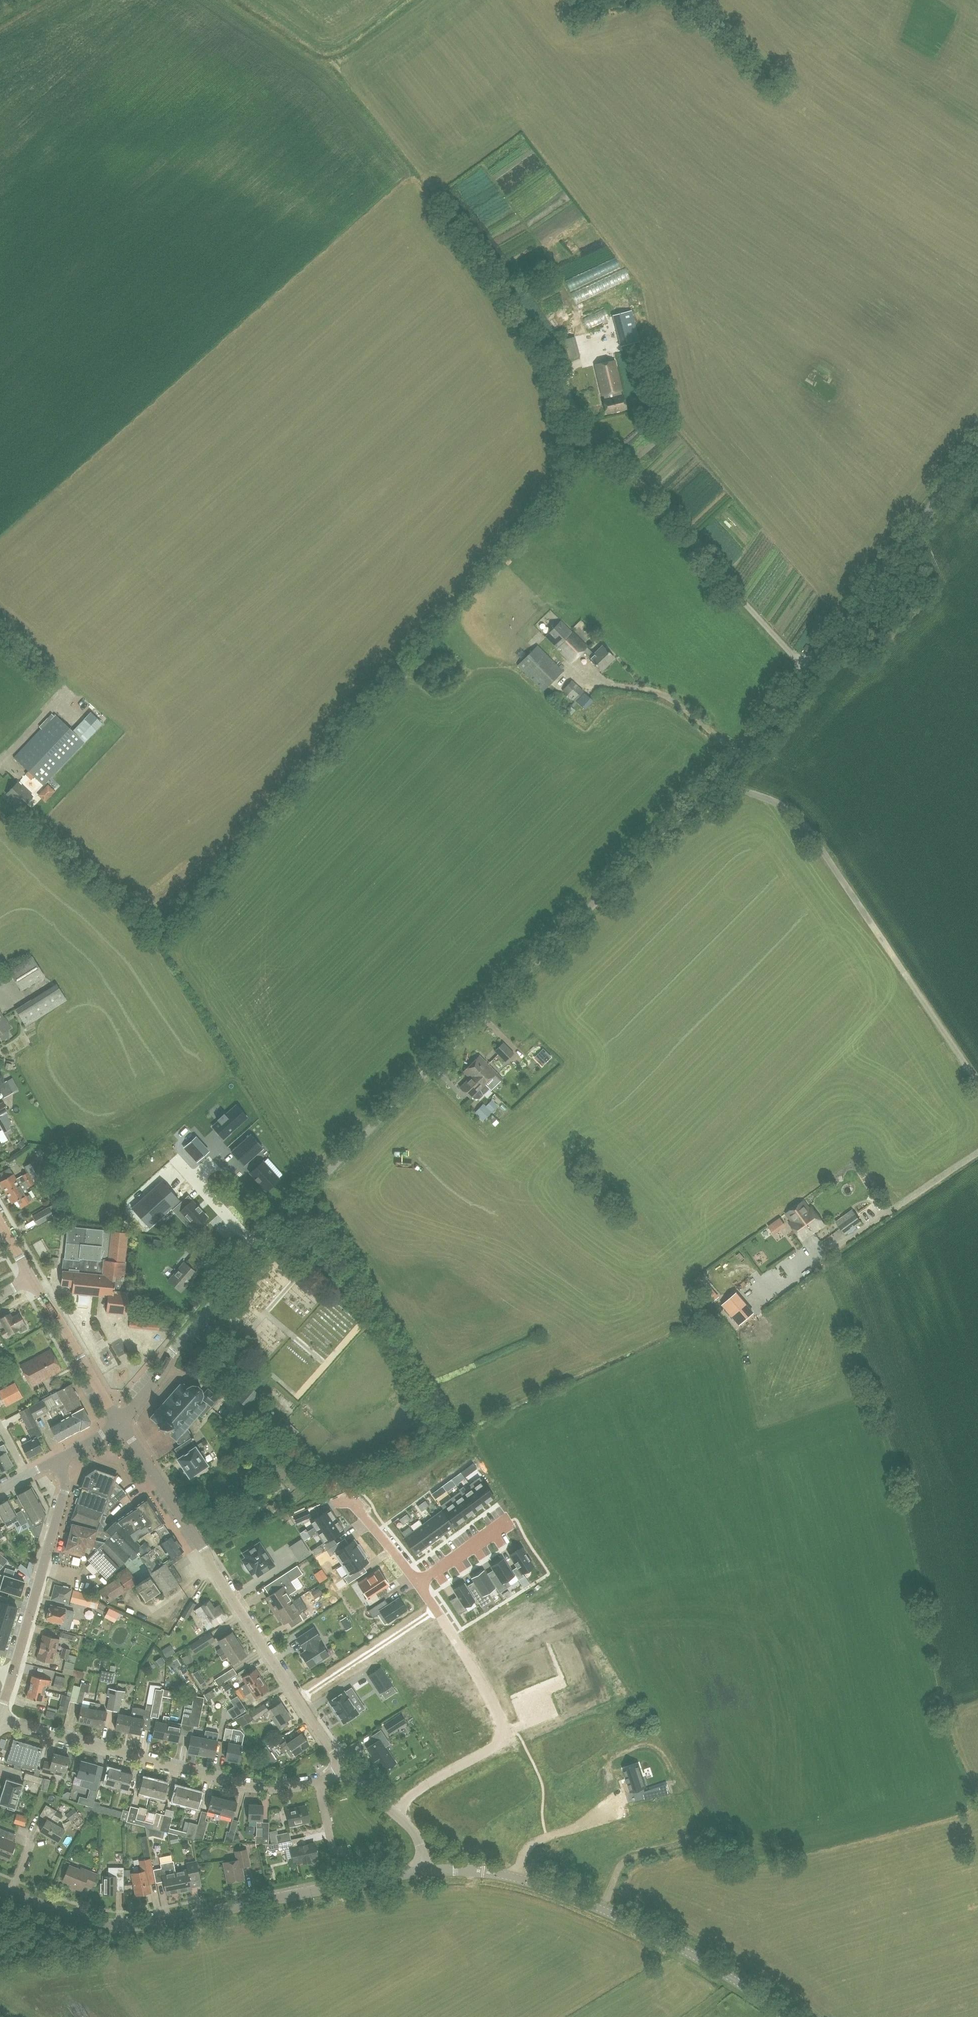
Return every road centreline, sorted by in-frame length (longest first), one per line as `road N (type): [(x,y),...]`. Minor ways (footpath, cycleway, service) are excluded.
road 1 (unclassified): [(120,1420),(305,1198),(739,758),(977,450)]
road 2 (residential): [(0,1888),(122,1927),(425,1871)]
road 3 (unclassified): [(346,1772),(120,1420)]
road 4 (unclassified): [(782,2016),(666,1941),(543,1886),(425,1871)]
road 5 (residential): [(346,1772),(321,1782),(240,1785),(0,1719)]
road 6 (residential): [(424,1592),(496,1712),(503,1737),(392,1812)]
road 7 (tertiary): [(12,1674),(65,1487),(60,1458)]
road 8 (tertiary): [(120,1420),(31,1279)]

